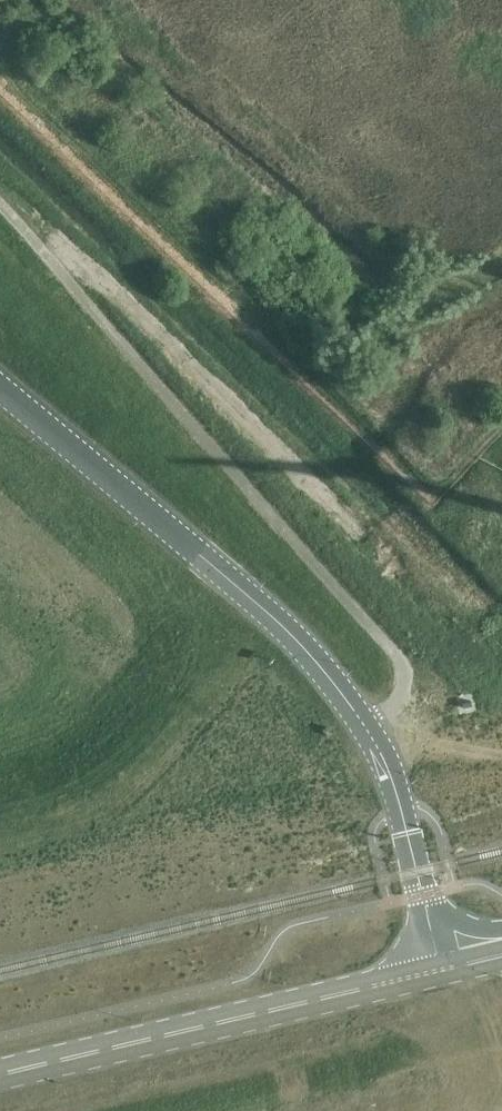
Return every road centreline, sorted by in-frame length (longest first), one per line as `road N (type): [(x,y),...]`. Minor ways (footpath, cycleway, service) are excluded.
road 1 (unclassified): [(375,737),(402,692),(391,645),(0,206)]
road 2 (unclassified): [(375,737),(289,631),(0,384)]
road 3 (unclassified): [(439,970),(0,1074)]
road 4 (unclassified): [(439,970),(375,737)]

